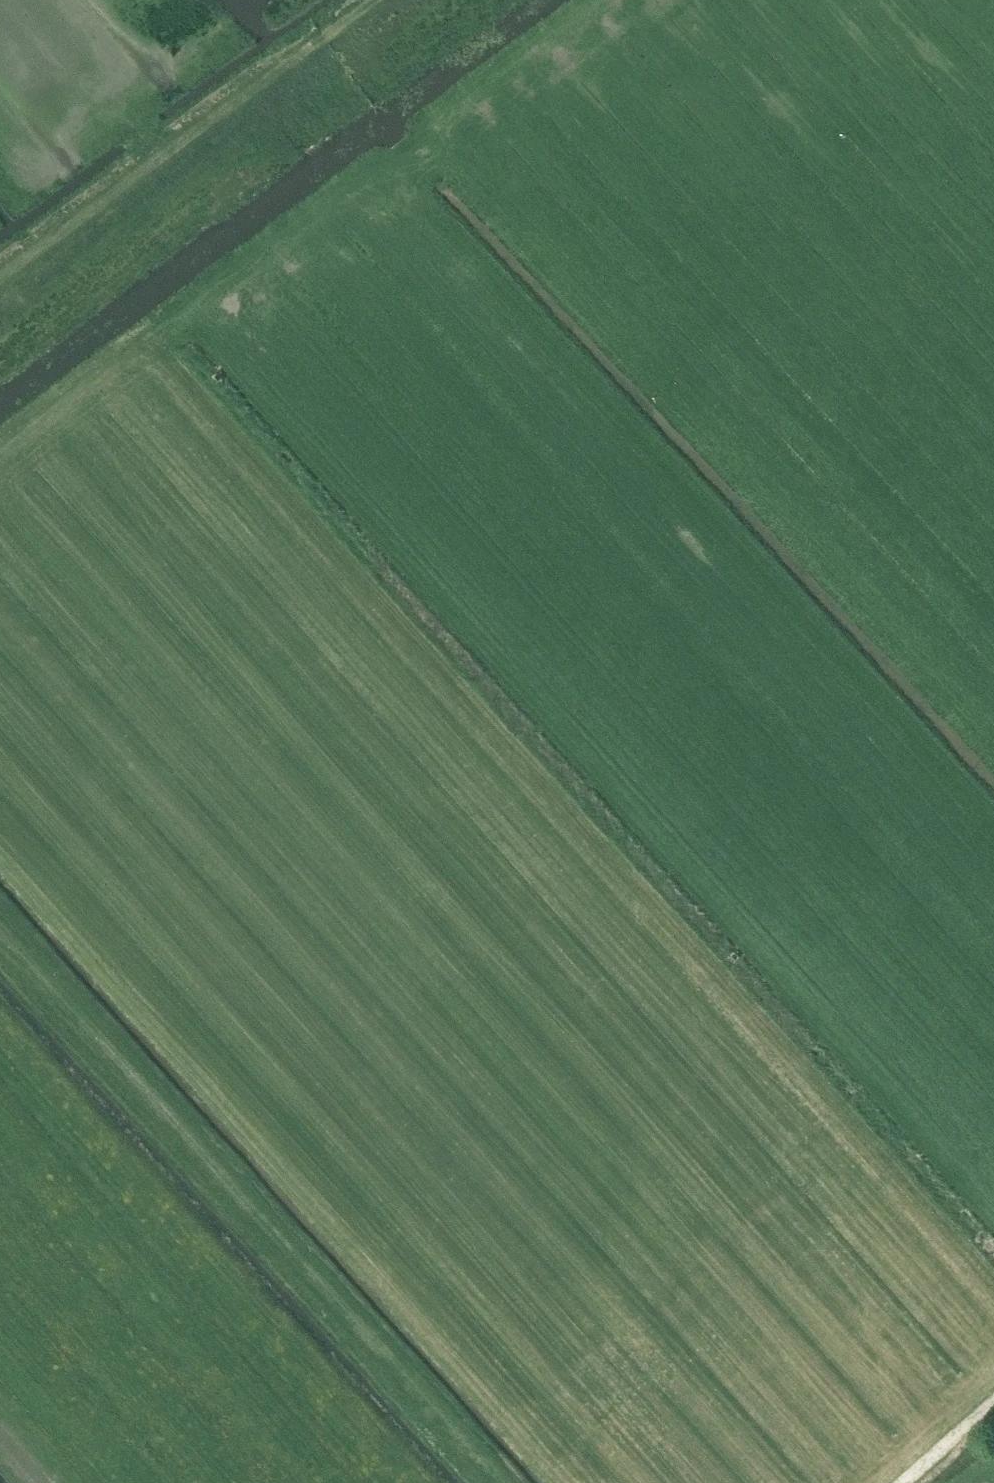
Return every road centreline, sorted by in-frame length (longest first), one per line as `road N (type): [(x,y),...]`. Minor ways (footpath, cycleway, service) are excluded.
road 1 (track): [(498,1482),(0,943)]
road 2 (track): [(0,278),(373,0)]
road 3 (track): [(904,1482),(993,1403)]

